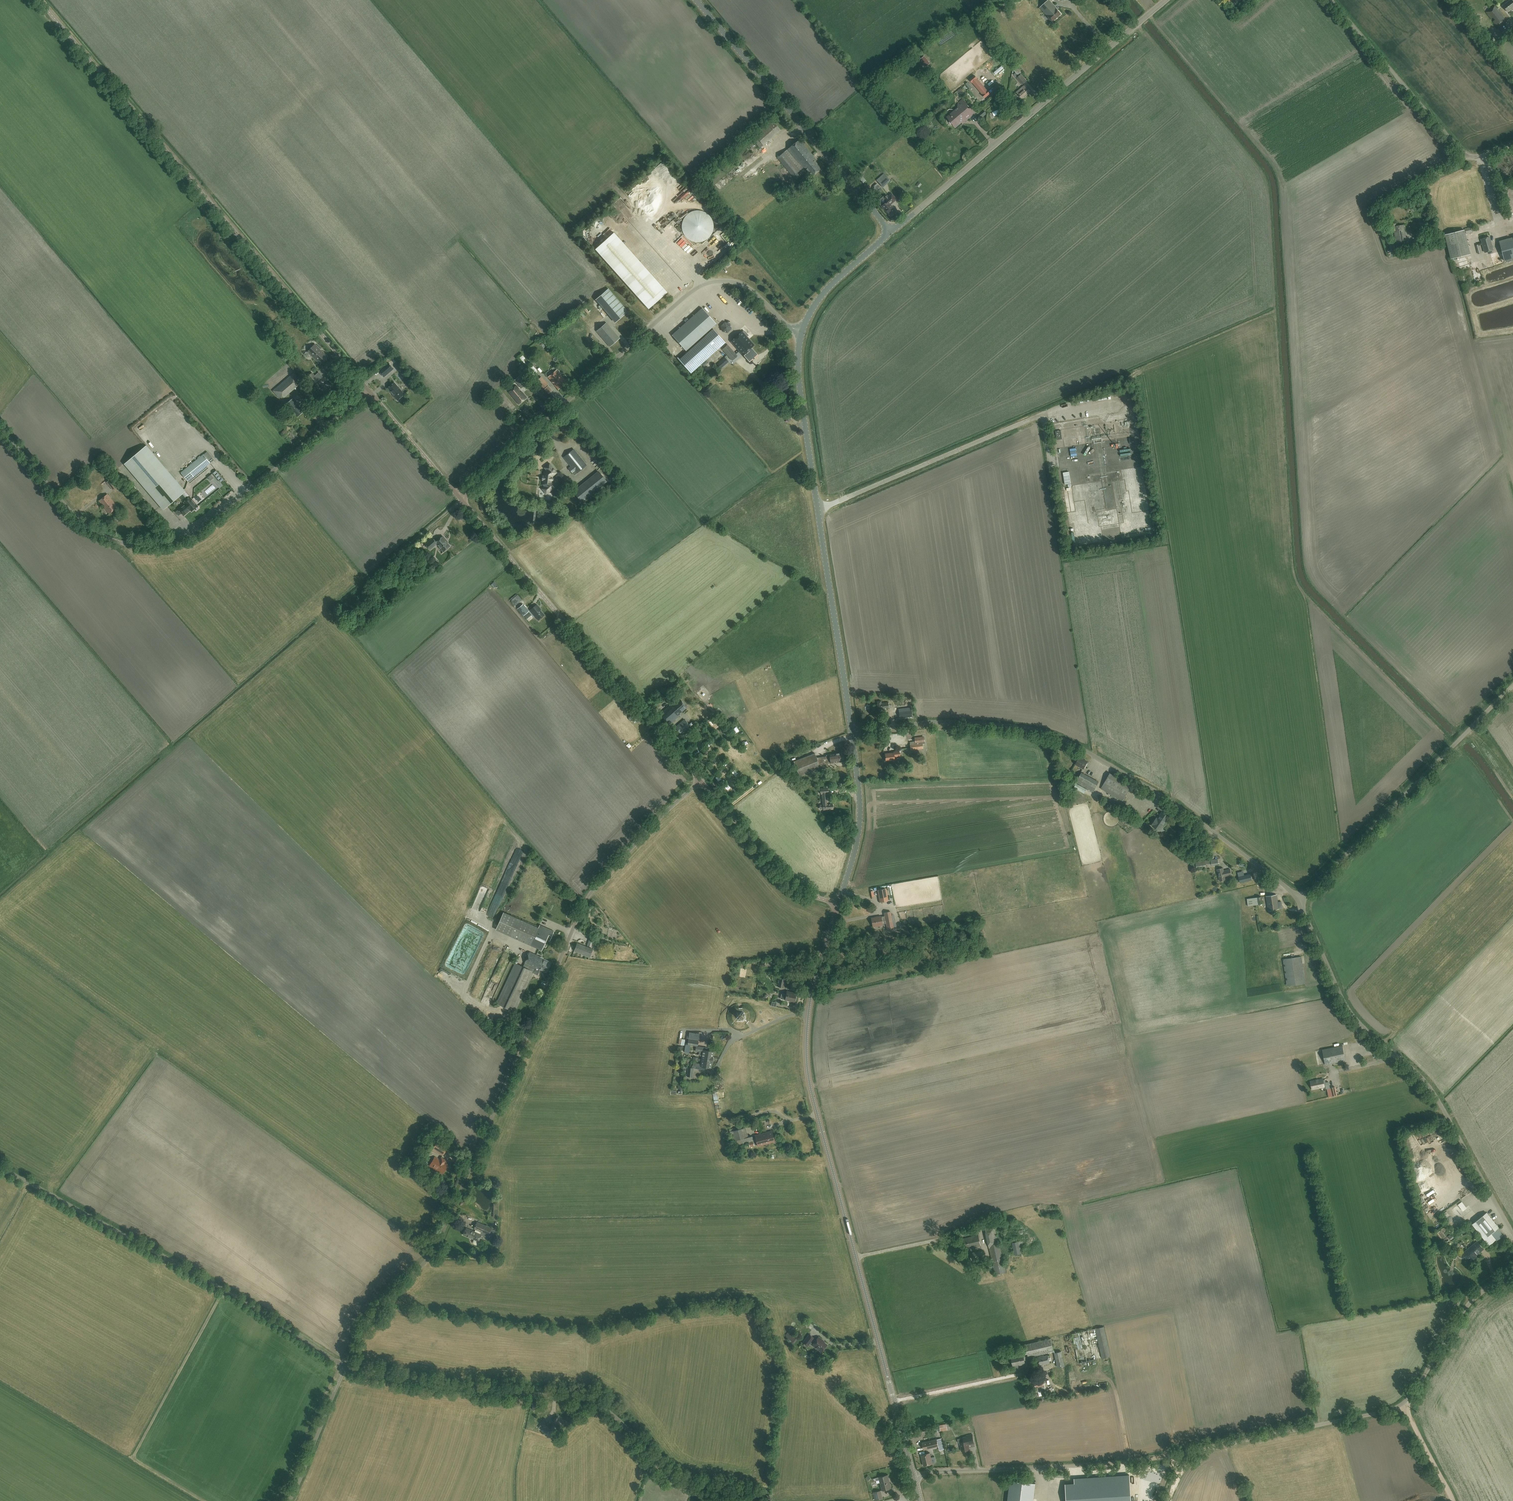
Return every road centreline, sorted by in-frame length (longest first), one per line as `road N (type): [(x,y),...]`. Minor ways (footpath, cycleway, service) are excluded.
road 1 (unclassified): [(345,1366),(369,1318),(431,1251),(586,901),(701,779)]
road 2 (unclassified): [(914,1476),(1123,1465),(1388,1411),(1411,1395),(1468,1305),(1512,1272)]
road 3 (unclassified): [(369,391),(39,0)]
road 4 (unclassified): [(1297,900),(1196,818),(1064,739),(963,722),(852,733)]
road 5 (unclassified): [(0,427),(78,519),(114,541),(153,546),(208,525),(369,391)]
road 6 (unclassified): [(459,497),(699,289),(734,285),(802,334)]
road 7 (unclassified): [(710,1500),(670,1480),(594,1403),(345,1366)]
road 8 (tertiary): [(852,733),(800,393),(802,334)]
road 9 (unclassified): [(1512,1234),(1430,1088),(1355,1018),(1297,900)]
road 10 (unclassified): [(345,1366),(245,1302),(0,1167)]
road 11 (unclassified): [(701,779),(459,497)]
road 12 (tertiary): [(914,1476),(817,1118)]
road 13 (tertiary): [(883,229),(908,218),(1166,0)]
road 14 (unclassified): [(1297,900),(1512,685)]
road 15 (tertiary): [(883,229),(695,0)]
road 16 (unclassified): [(1512,144),(1466,156),(1331,0)]
road 17 (tertiary): [(817,1118),(808,1015),(840,905)]
road 18 (unclassified): [(840,905),(785,882),(701,779)]
road 19 (tertiary): [(840,905),(859,829),(852,733)]
road 20 (unclassified): [(291,1500),(345,1366)]
road 21 (unclassified): [(459,497),(369,391)]
road 22 (tertiary): [(802,334),(817,304),(883,229)]

